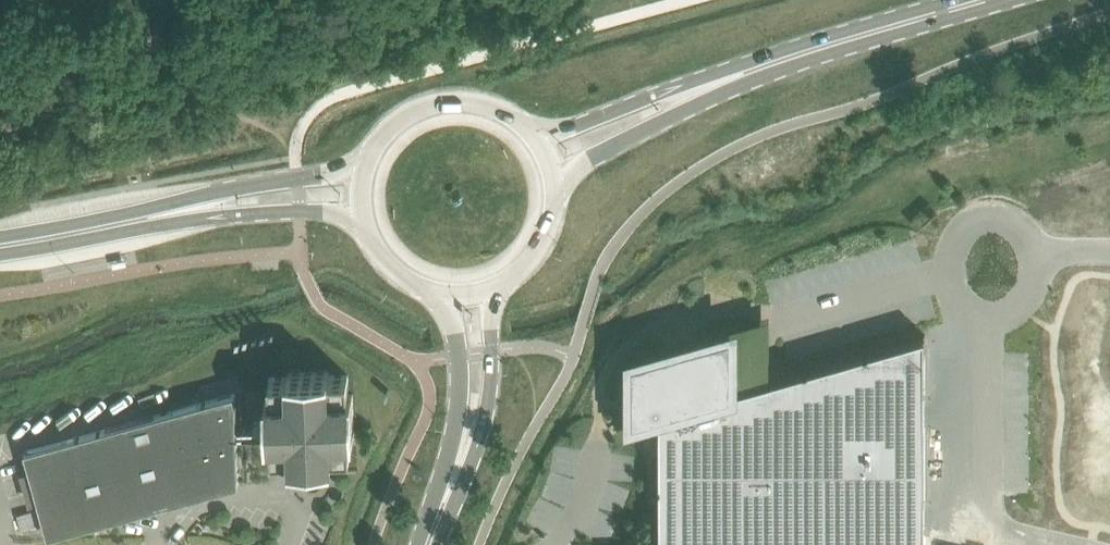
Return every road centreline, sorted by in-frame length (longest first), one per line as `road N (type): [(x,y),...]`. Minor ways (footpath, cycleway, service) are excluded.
road 1 (primary): [(730,77),(981,0)]
road 2 (secondary): [(367,169),(252,185),(163,214)]
road 3 (primary): [(535,138),(496,109),(446,103),(402,121),(367,169)]
road 4 (primary): [(730,77),(649,94),(535,138)]
road 5 (primary): [(555,181),(730,77)]
road 6 (secondary): [(163,214),(364,216)]
road 7 (secondary): [(163,214),(0,246)]
road 8 (primary): [(463,434),(486,404),(493,289)]
road 9 (primary): [(445,294),(463,434)]
road 10 (primary): [(493,289),(543,247),(554,218),(555,181)]
road 11 (primary): [(364,216),(391,268),(445,294)]

